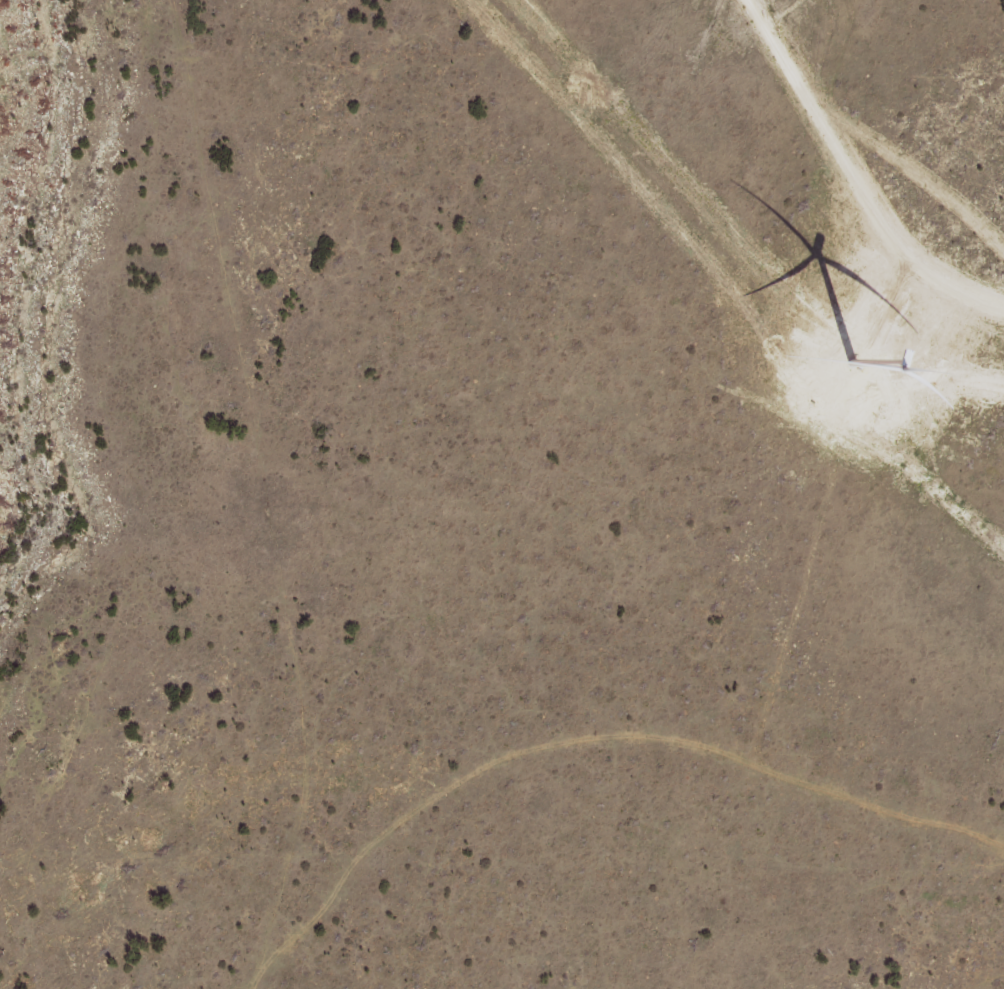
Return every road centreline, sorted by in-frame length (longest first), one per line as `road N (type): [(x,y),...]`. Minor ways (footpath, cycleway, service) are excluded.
road 1 (residential): [(319,988),(330,932),(335,671),(193,0)]
road 2 (residential): [(1003,850),(800,786),(690,776),(565,786),(395,912),(330,932)]

